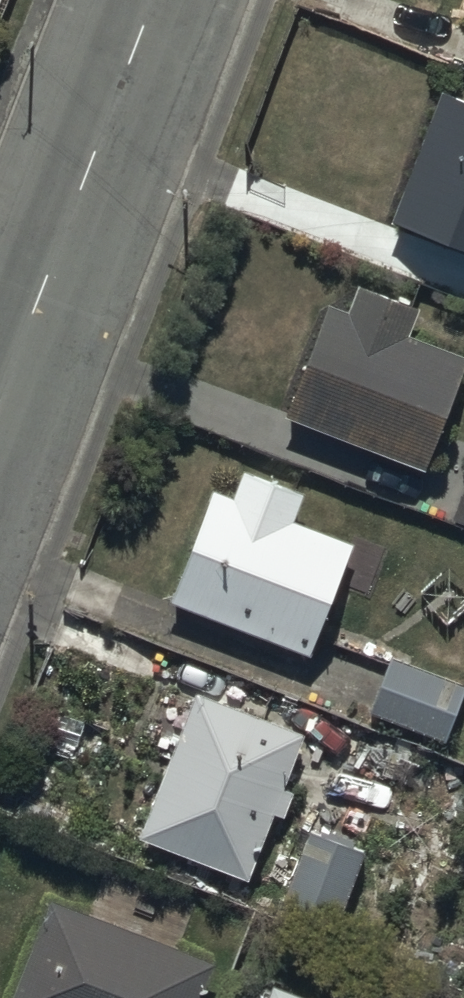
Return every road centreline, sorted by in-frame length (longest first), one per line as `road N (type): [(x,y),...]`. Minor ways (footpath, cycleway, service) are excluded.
road 1 (residential): [(155,0),(0,402)]

